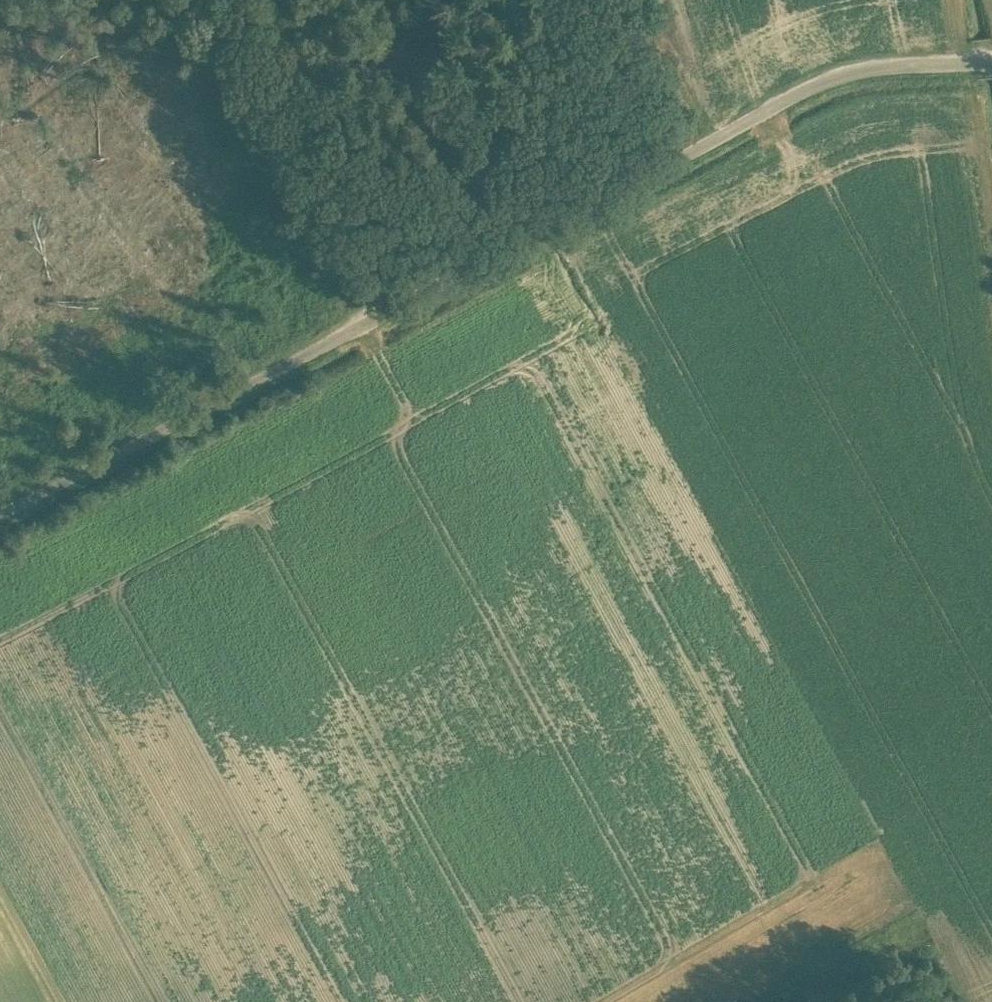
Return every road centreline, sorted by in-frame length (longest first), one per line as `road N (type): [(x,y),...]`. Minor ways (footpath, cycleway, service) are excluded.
road 1 (track): [(991,59),(846,78),(0,517)]

